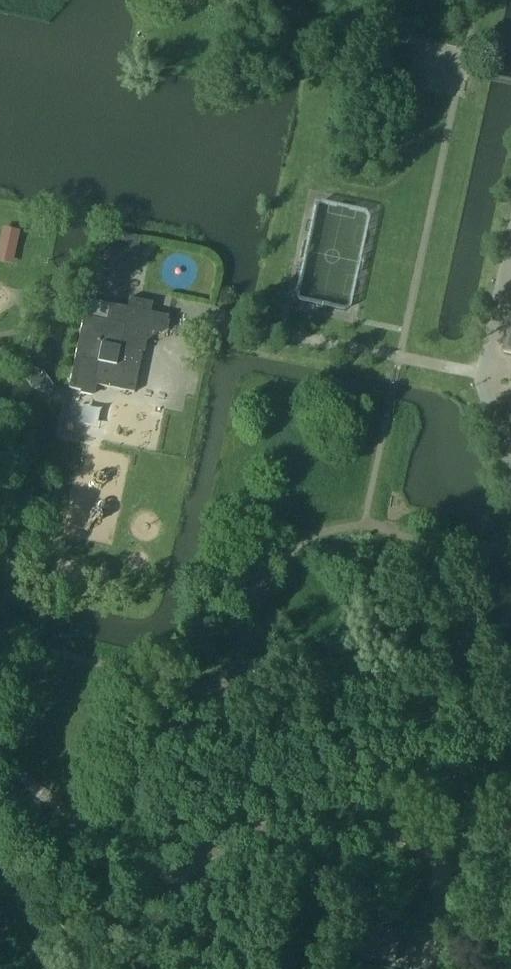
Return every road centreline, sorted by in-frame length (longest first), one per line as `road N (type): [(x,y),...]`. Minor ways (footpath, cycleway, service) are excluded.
road 1 (residential): [(487,375),(210,316)]

